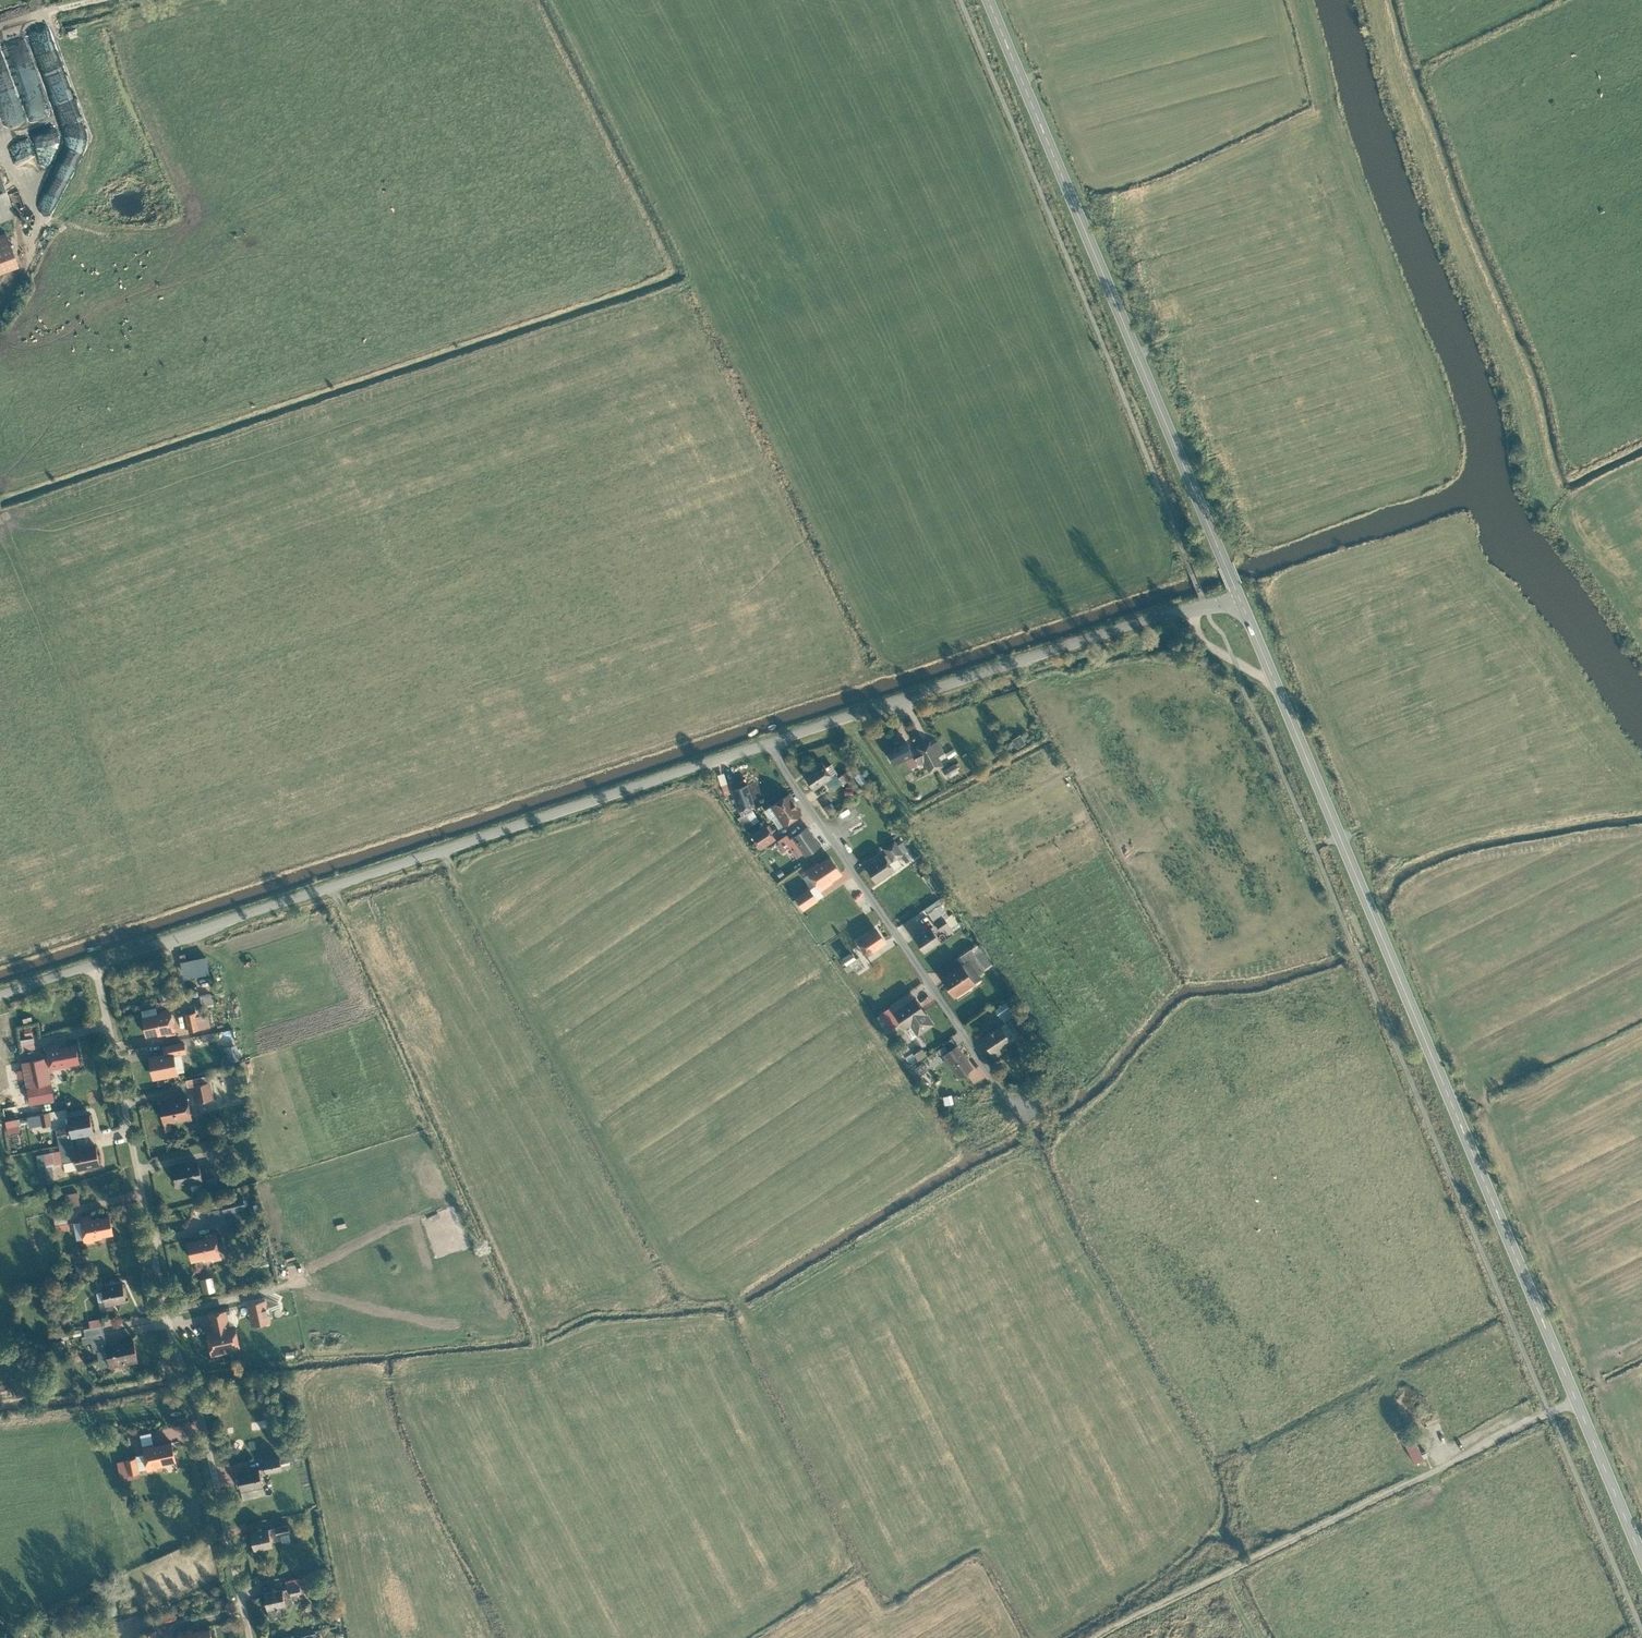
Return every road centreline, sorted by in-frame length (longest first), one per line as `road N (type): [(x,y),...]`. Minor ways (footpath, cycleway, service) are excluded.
road 1 (tertiary): [(1641,1556),(1238,591)]
road 2 (tertiary): [(767,744),(98,962)]
road 3 (residential): [(98,962),(165,1315),(191,1382),(248,1637)]
road 4 (tertiary): [(1238,591),(990,0)]
road 5 (track): [(1577,1402),(1098,1637)]
road 6 (tertiary): [(1238,591),(767,744)]
road 7 (residential): [(767,744),(1025,1113)]

